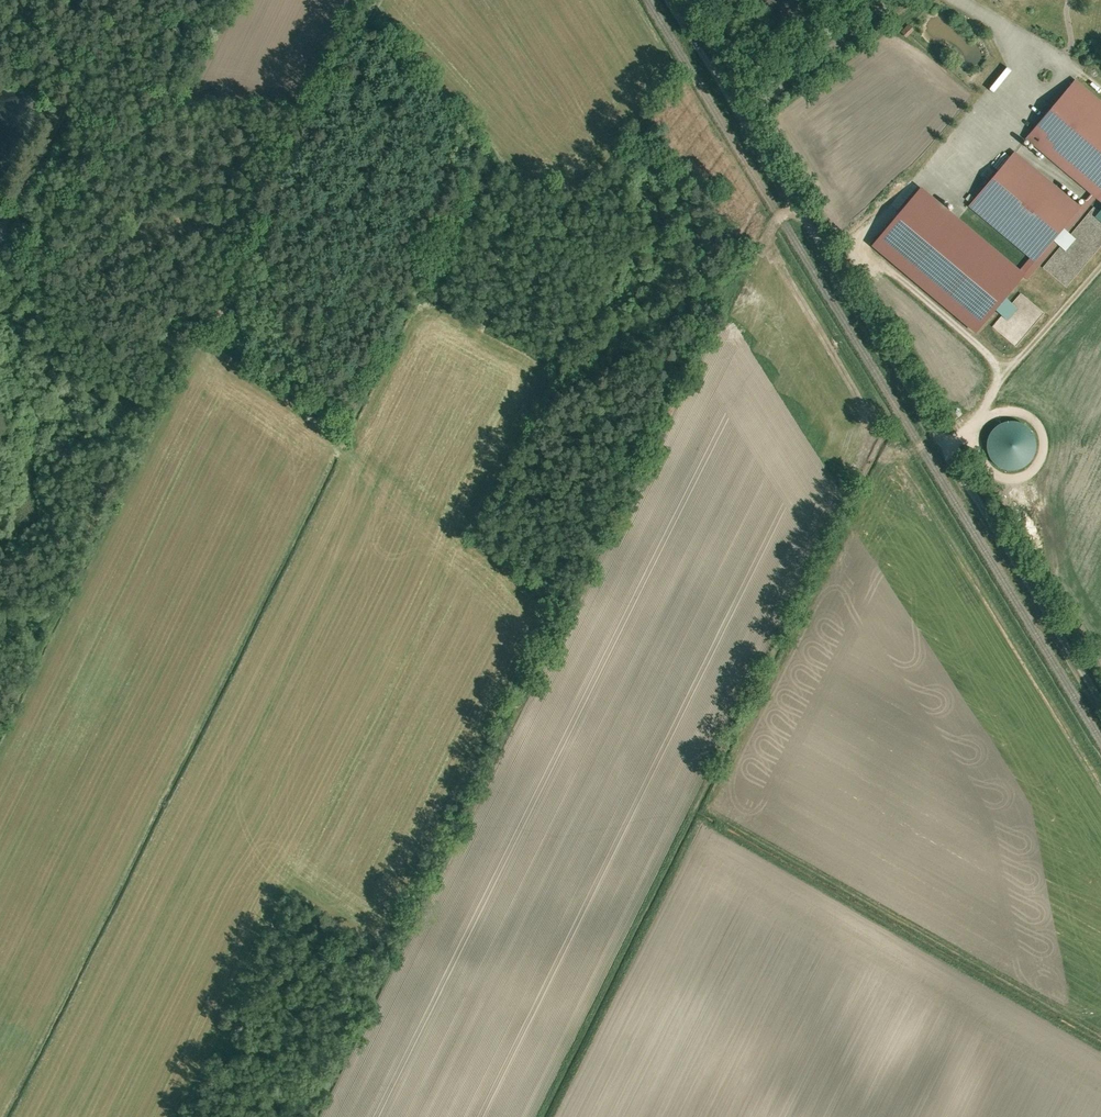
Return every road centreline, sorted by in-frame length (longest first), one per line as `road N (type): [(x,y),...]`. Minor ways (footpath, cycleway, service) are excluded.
road 1 (unclassified): [(1100,701),(744,119),(888,0)]
road 2 (track): [(367,0),(199,348)]
road 3 (track): [(744,119),(668,0)]
road 4 (track): [(798,208),(782,215),(733,321)]

